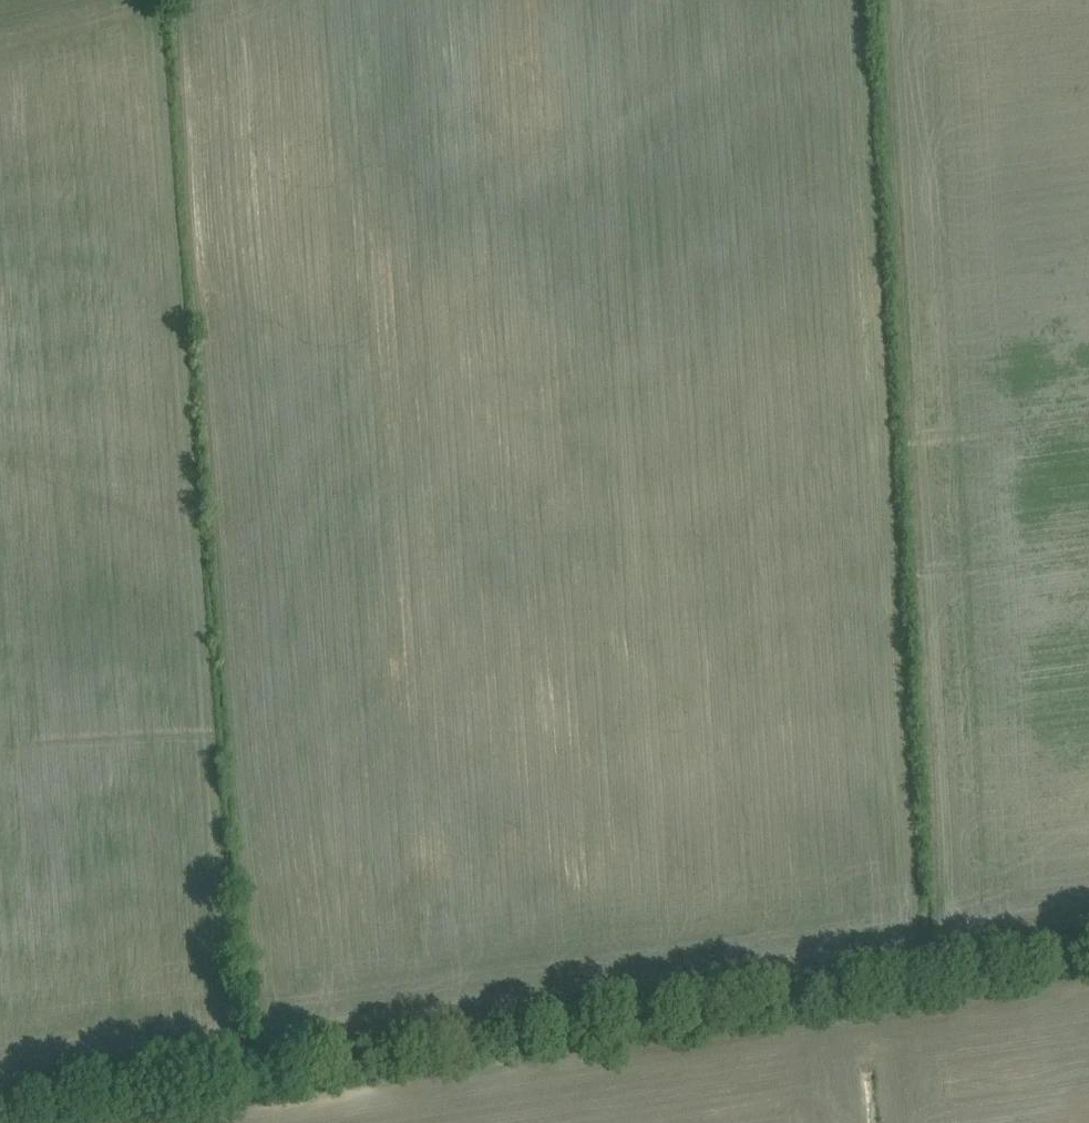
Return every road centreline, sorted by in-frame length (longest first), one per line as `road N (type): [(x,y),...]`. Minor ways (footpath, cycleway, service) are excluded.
road 1 (track): [(0,1103),(1088,952)]

